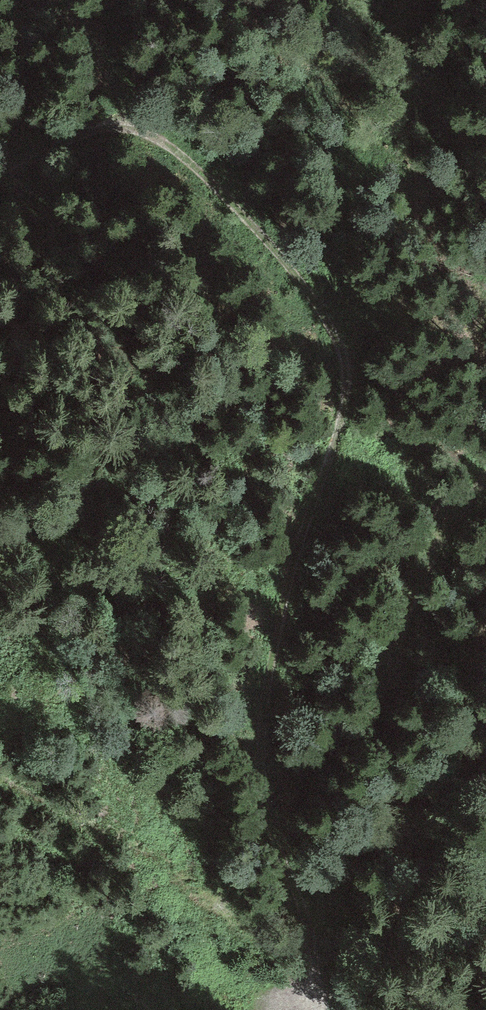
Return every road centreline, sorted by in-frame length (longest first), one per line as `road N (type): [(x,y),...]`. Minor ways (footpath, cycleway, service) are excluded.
road 1 (track): [(335,1009),(262,766),(289,606),(350,395),(349,357),(310,287),(162,136),(135,122),(105,121),(0,177)]
road 2 (track): [(391,1009),(406,904),(396,684),(411,612),(435,554),(485,479)]
road 3 (track): [(485,189),(376,0)]

